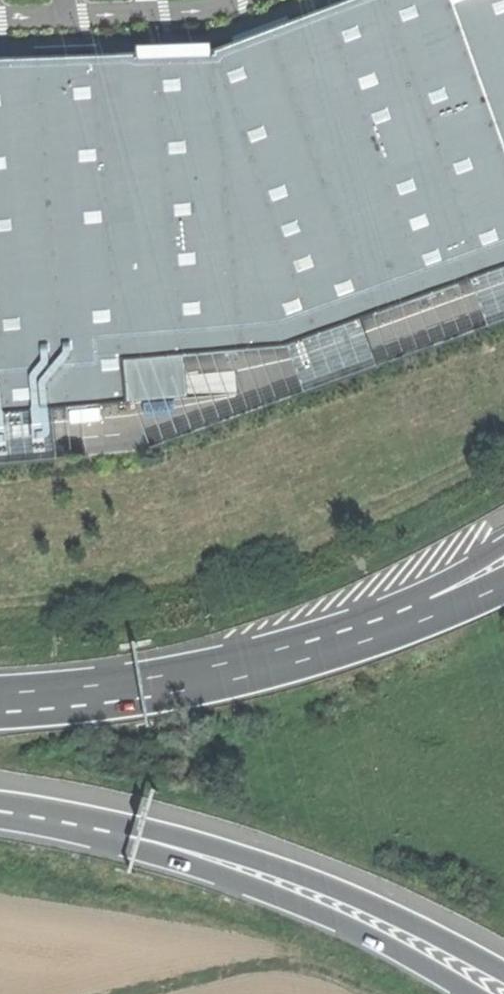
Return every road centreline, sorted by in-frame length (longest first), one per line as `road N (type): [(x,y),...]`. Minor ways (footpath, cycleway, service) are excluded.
road 1 (primary): [(65,823),(159,831),(297,874),(437,932),(503,969)]
road 2 (trunk): [(65,823),(286,903),(465,993)]
road 3 (secondary): [(287,656),(157,685),(0,702)]
road 4 (motorway): [(503,545),(287,656)]
road 5 (primary): [(503,584),(425,618),(287,656)]

